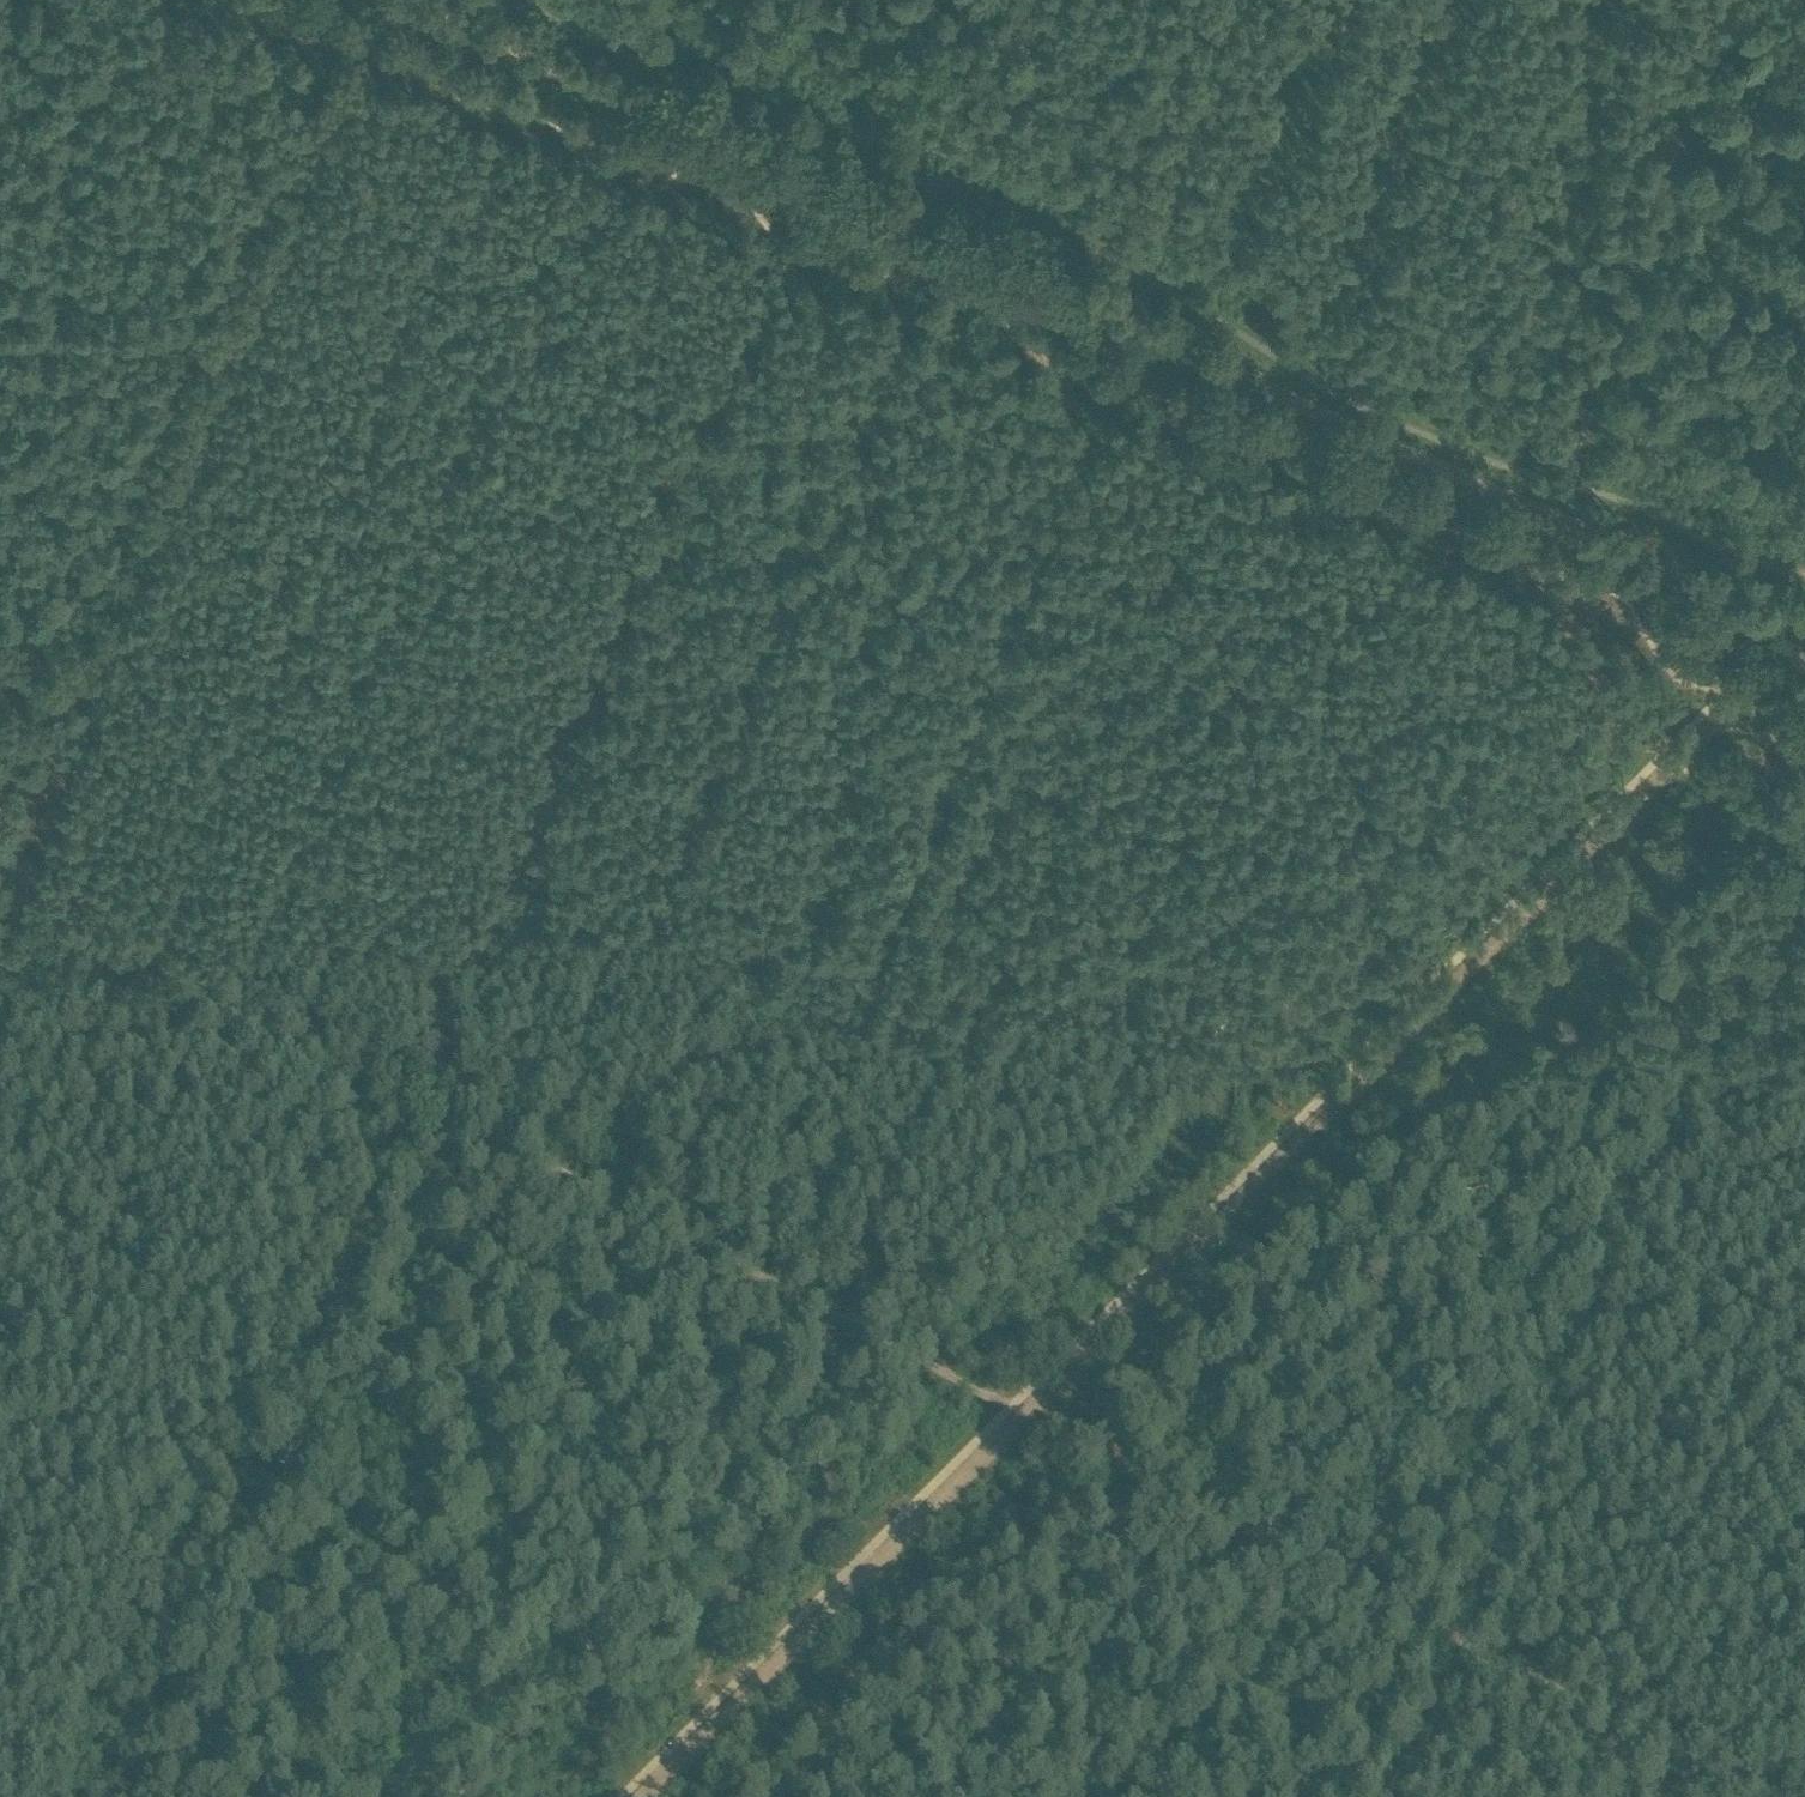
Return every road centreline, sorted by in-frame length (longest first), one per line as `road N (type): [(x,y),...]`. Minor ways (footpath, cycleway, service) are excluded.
road 1 (track): [(1024,1414),(1804,633)]
road 2 (track): [(0,907),(26,894),(852,1315)]
road 3 (track): [(1771,1793),(1479,1637),(1024,1414)]
road 4 (track): [(399,0),(1083,304)]
road 5 (track): [(1233,372),(1804,627)]
road 6 (track): [(642,1796),(1024,1414)]
road 7 (track): [(852,1315),(1006,1405)]
road 8 (track): [(1083,304),(1233,372)]

